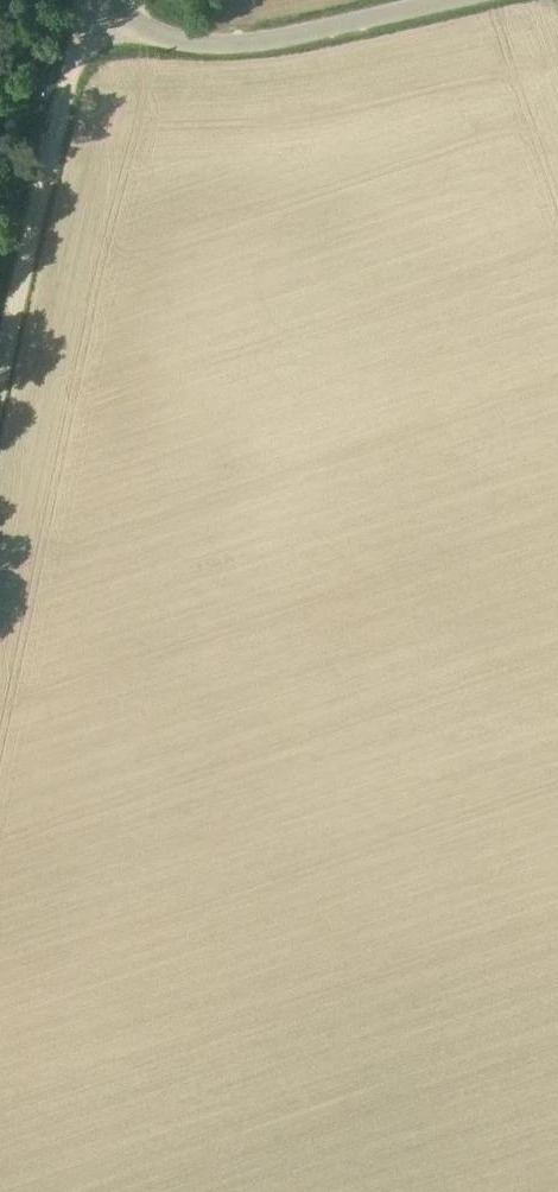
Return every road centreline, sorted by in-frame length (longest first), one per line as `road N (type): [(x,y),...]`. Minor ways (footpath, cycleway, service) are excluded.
road 1 (track): [(84,0),(0,400)]
road 2 (unclassified): [(440,0),(281,37),(215,43),(150,32),(100,0)]

